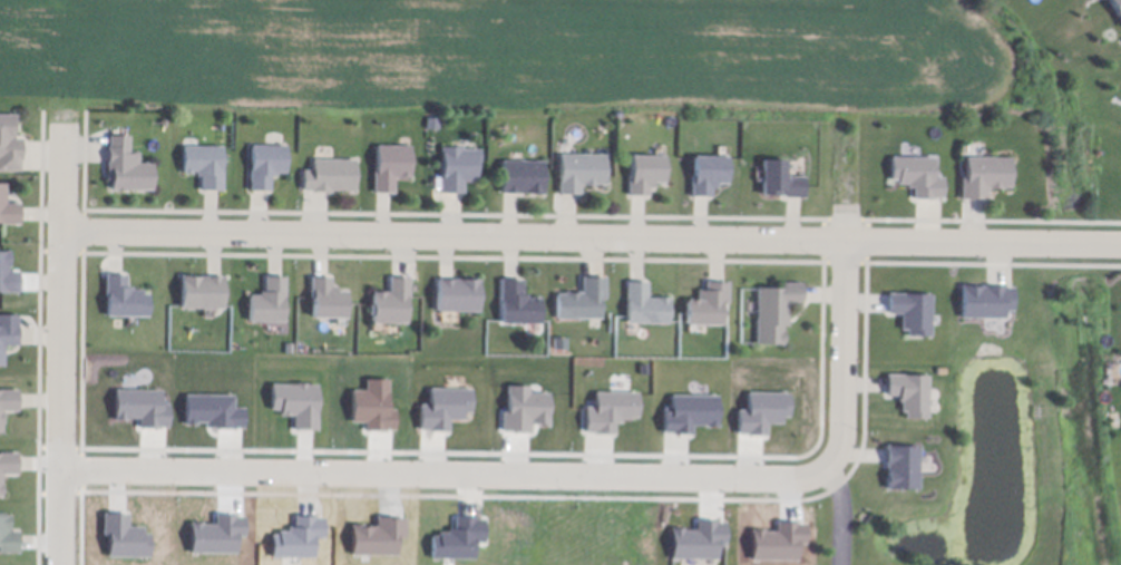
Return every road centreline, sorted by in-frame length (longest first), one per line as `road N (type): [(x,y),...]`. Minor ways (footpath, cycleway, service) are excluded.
road 1 (residential): [(1120,247),(62,231)]
road 2 (residential): [(66,469),(844,474)]
road 3 (residential): [(64,564),(60,125)]
road 4 (residential): [(841,147),(844,474)]

